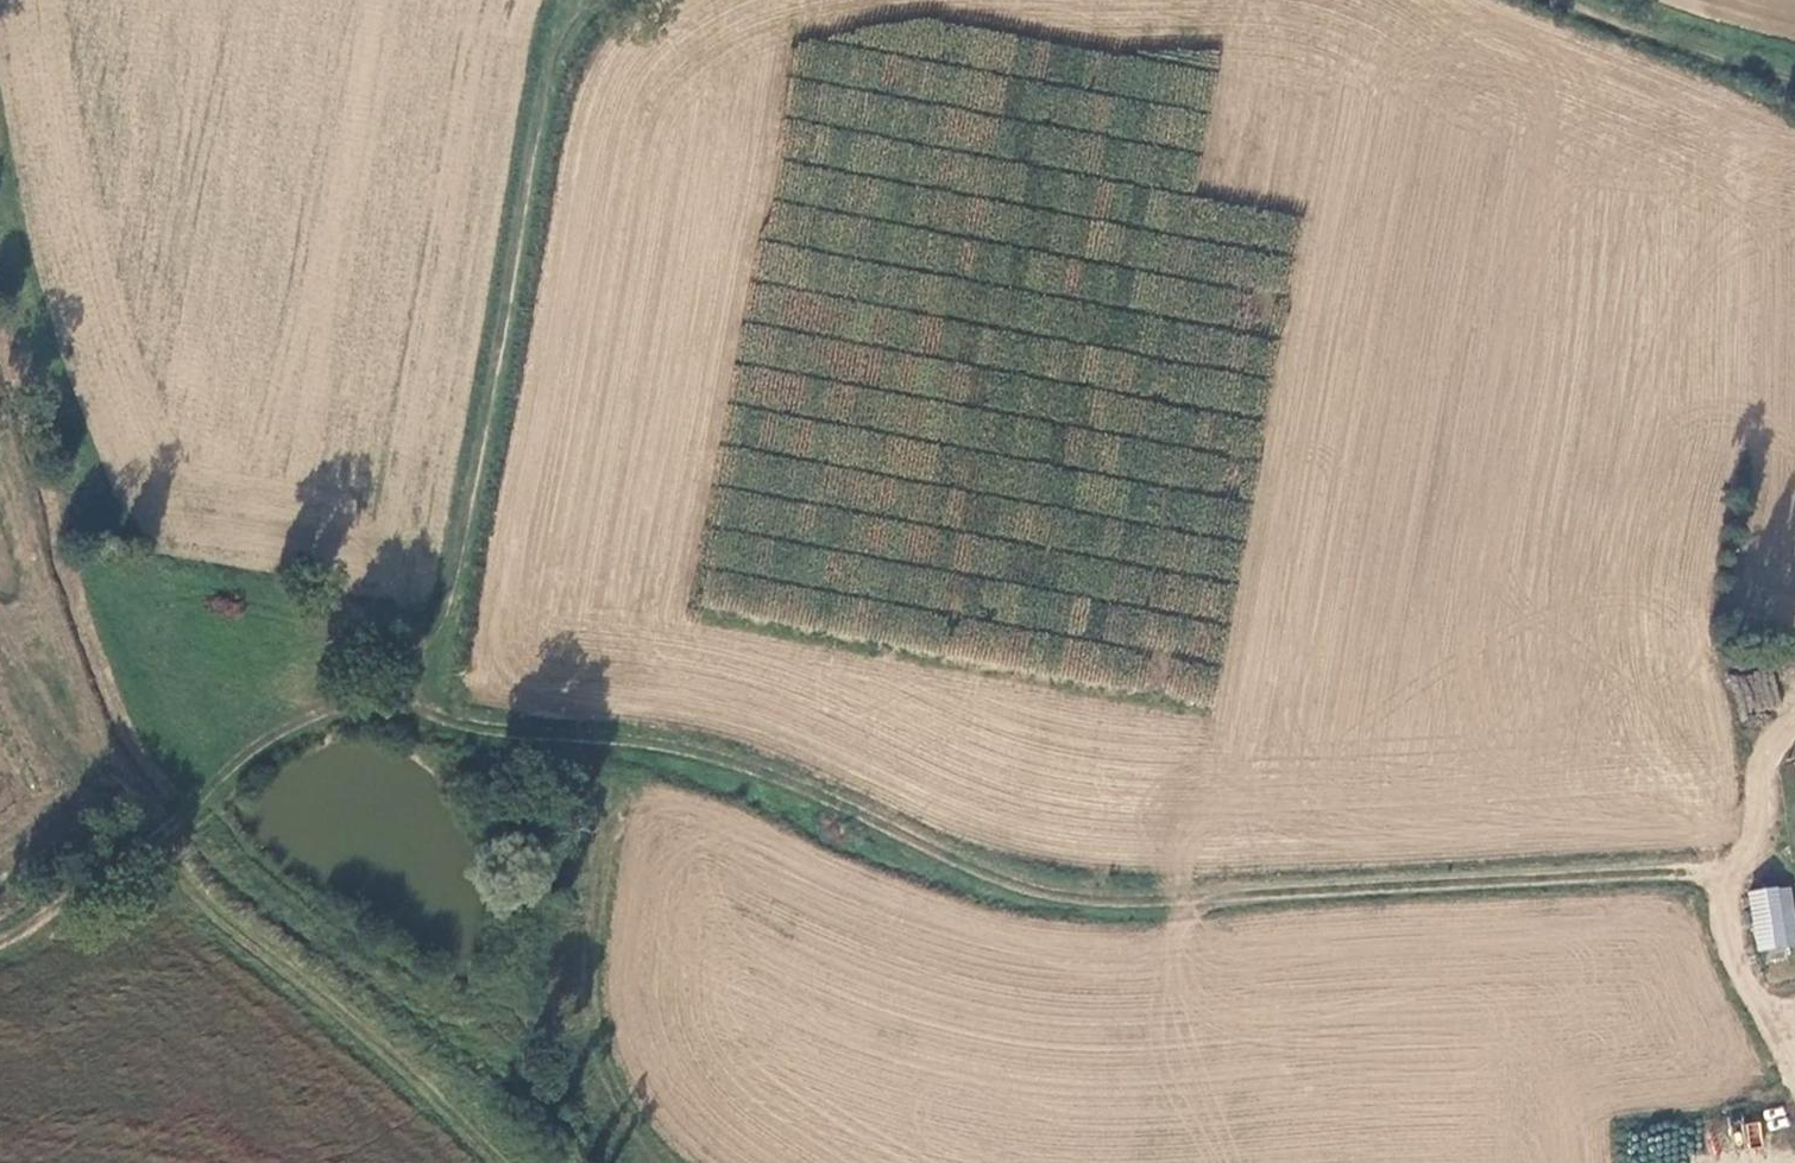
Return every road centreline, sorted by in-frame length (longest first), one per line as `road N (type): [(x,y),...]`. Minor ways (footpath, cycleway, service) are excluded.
road 1 (track): [(1734,878),(1662,874),(1127,907),(1074,903),(982,876),(804,787),(716,756),(643,741),(475,728),(425,707),(417,675),(443,622),(460,563),(563,28)]
road 2 (track): [(417,693),(288,728),(245,754),(102,881),(0,936)]

